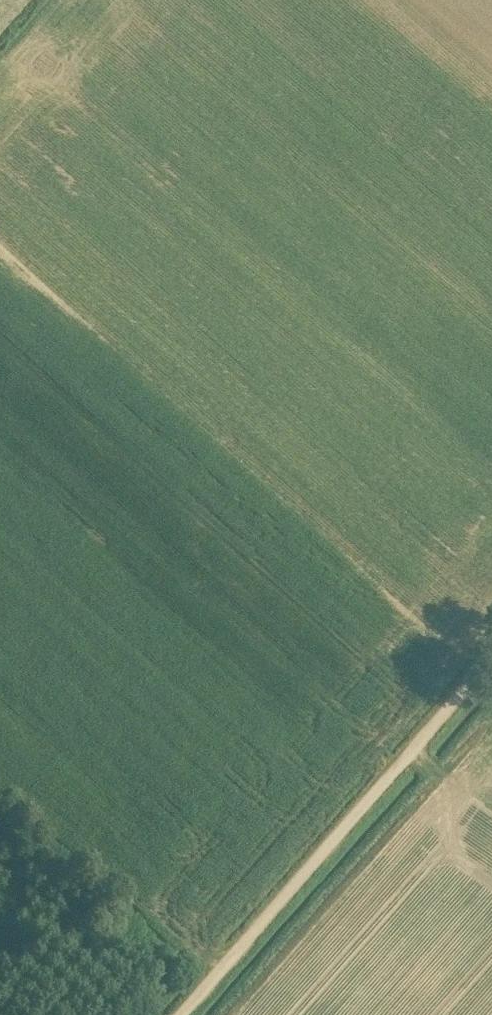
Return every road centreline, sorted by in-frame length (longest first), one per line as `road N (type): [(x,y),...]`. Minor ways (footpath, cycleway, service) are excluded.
road 1 (residential): [(491,662),(182,1014)]

